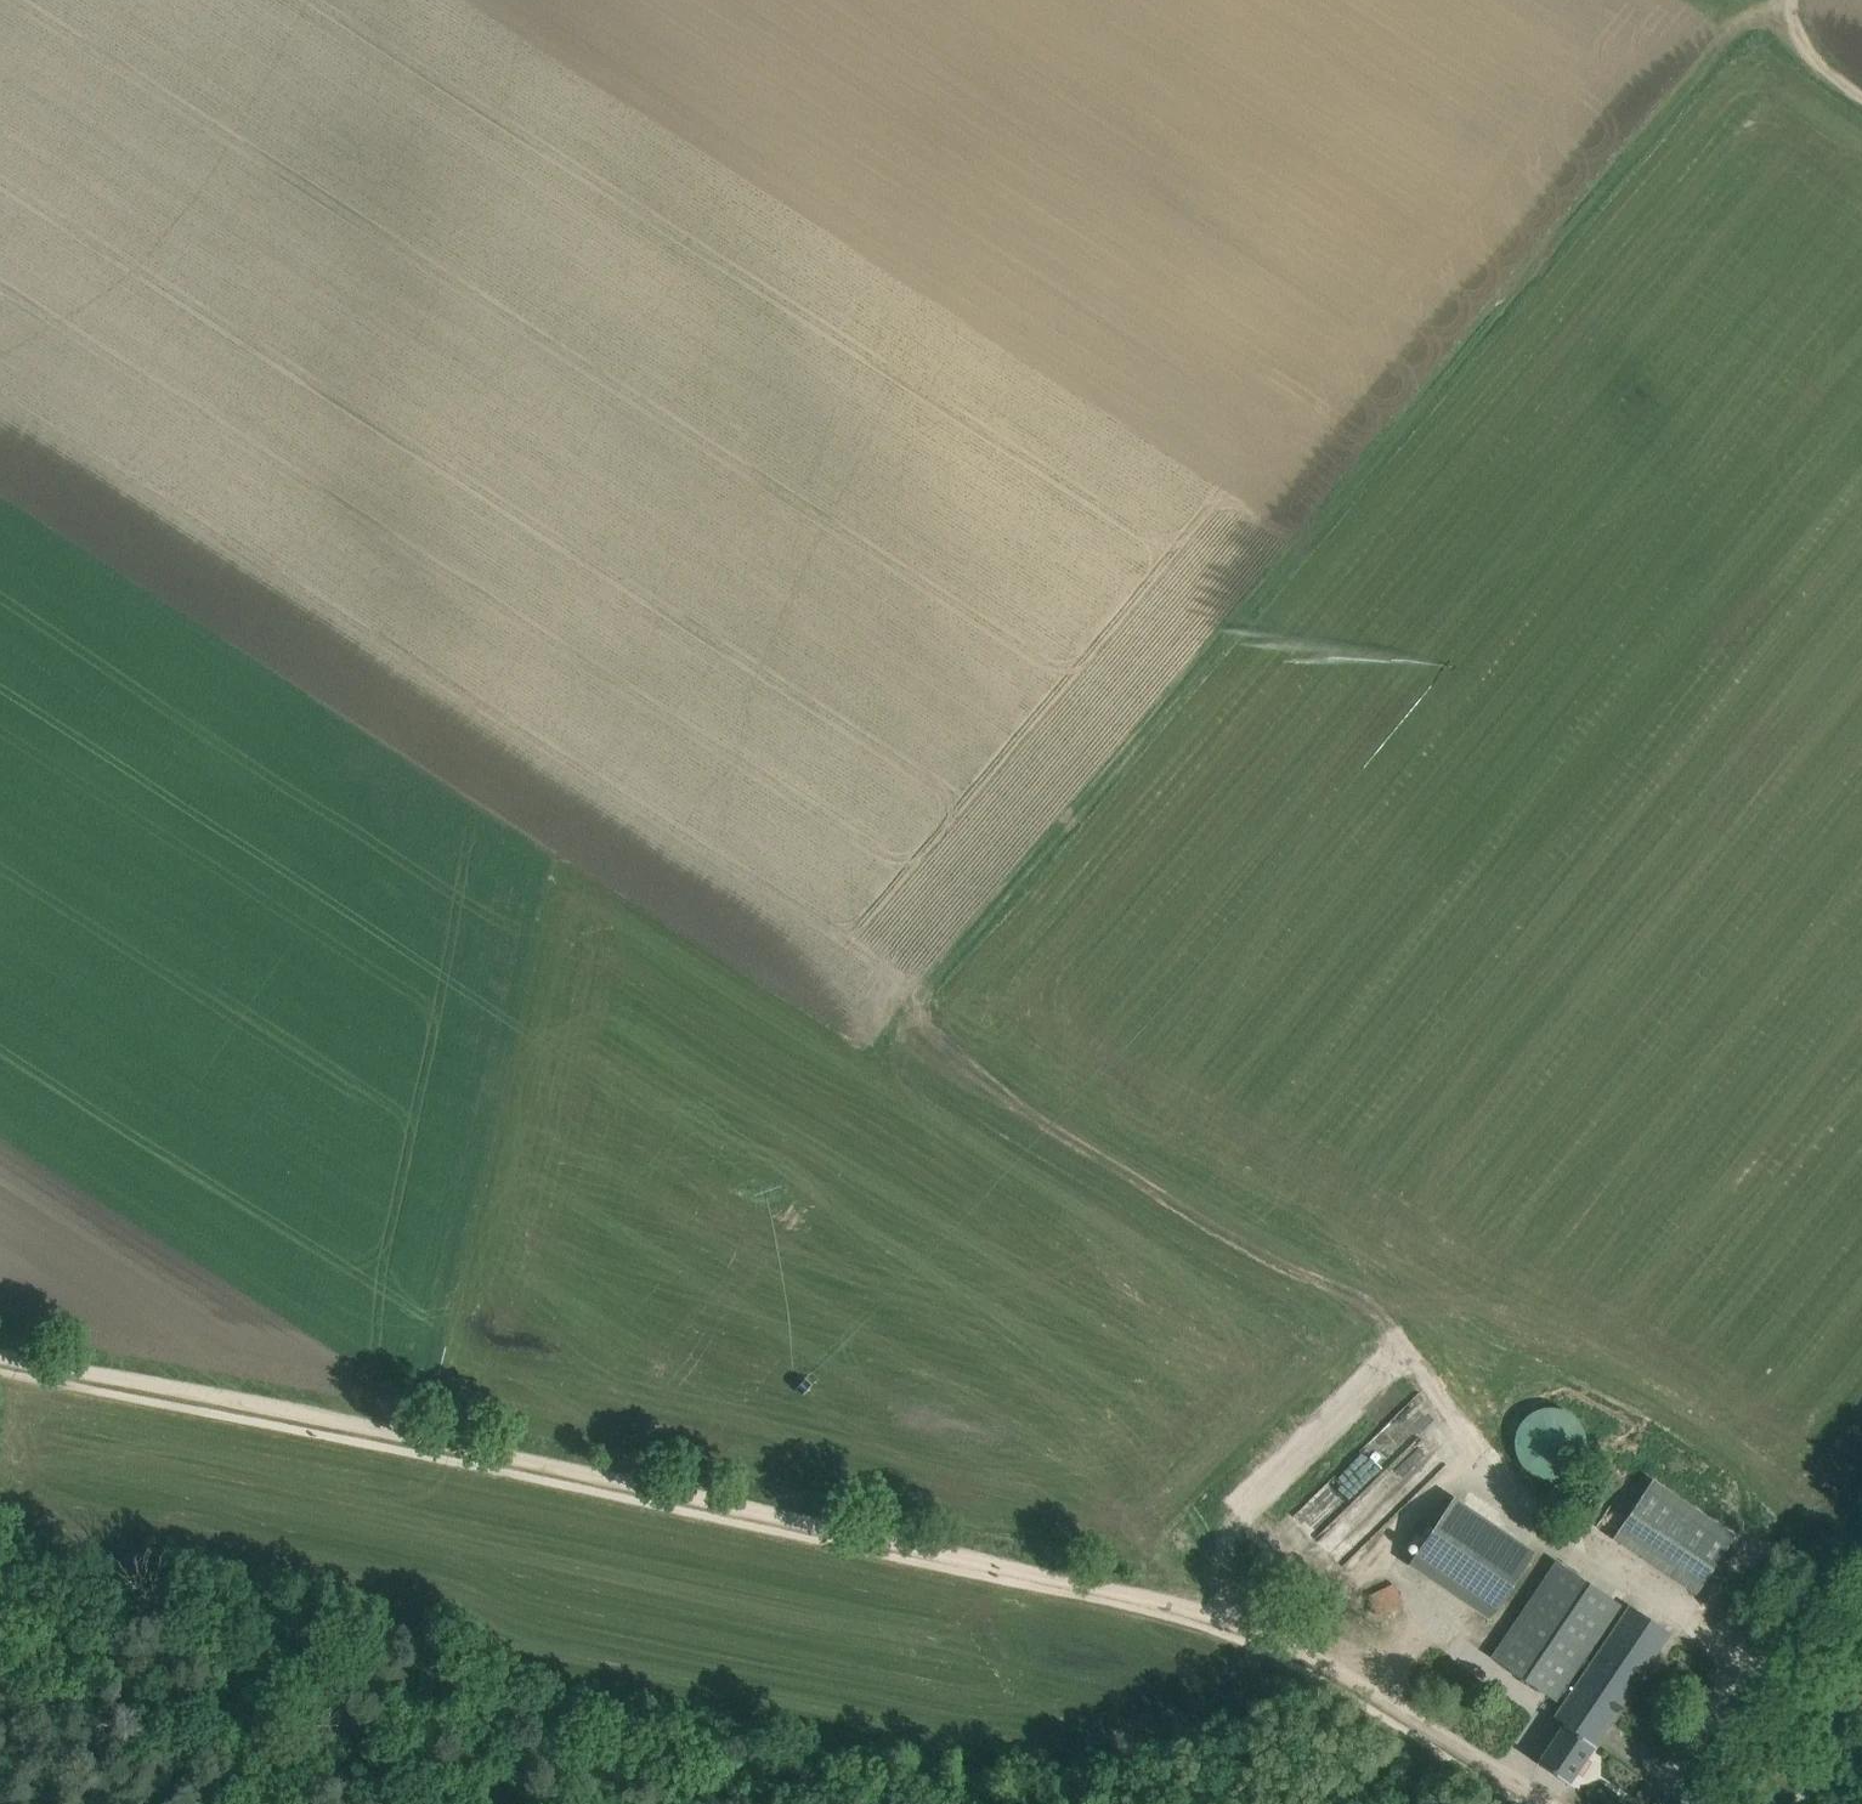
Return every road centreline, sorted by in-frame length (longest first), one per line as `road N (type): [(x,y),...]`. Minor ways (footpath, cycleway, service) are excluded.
road 1 (track): [(0,1351),(609,1470),(1170,1606),(1287,1654),(1560,1803)]
road 2 (secondary): [(1687,1803),(1861,1567)]

